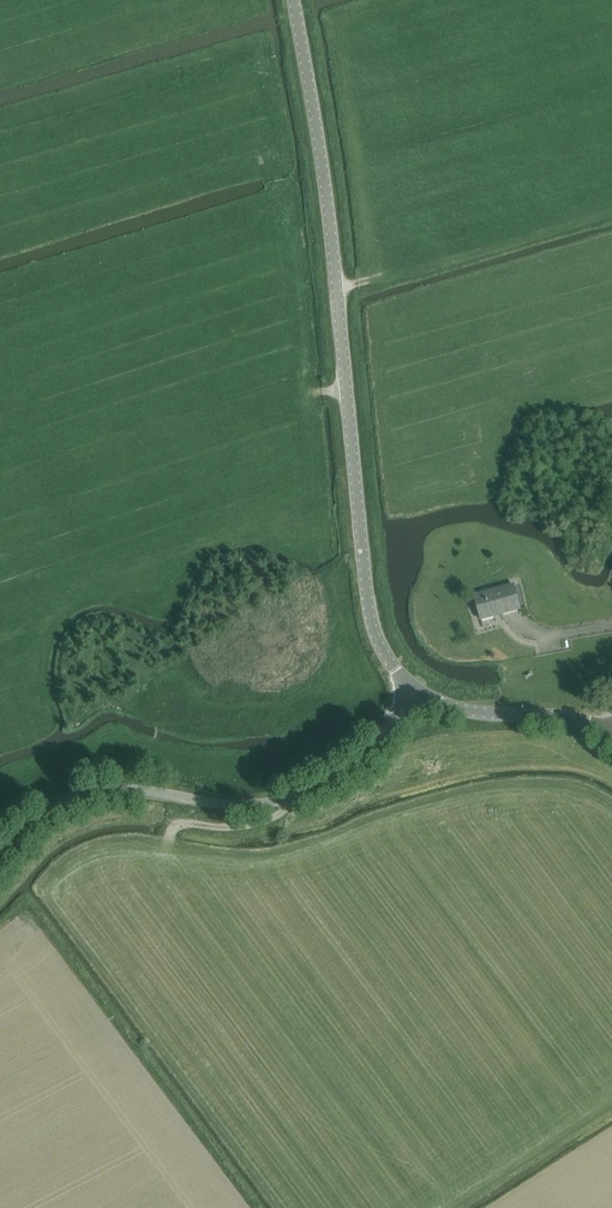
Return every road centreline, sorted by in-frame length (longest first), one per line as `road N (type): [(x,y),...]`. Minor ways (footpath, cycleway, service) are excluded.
road 1 (unclassified): [(413,689),(374,632),(324,174),(292,0)]
road 2 (unclassified): [(0,858),(53,809),(101,791),(238,805),(304,792),(367,750),(413,689)]
road 3 (unclassified): [(611,732),(562,718),(444,707),(413,689)]

